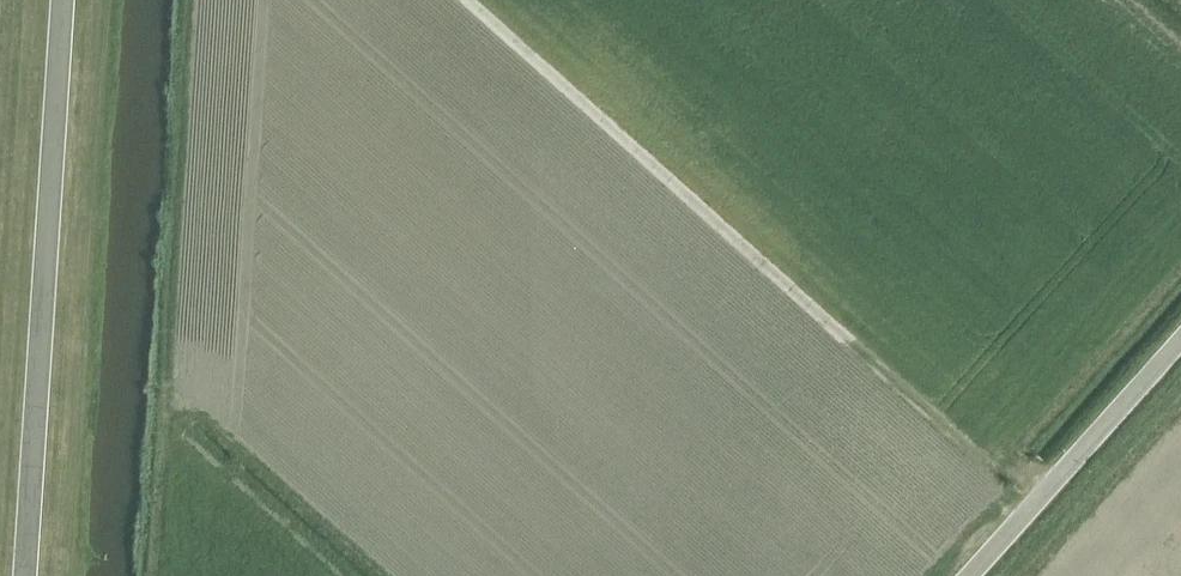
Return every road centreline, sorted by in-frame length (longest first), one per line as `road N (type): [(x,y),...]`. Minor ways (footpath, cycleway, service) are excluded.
road 1 (unclassified): [(976,575),(1180,347)]

